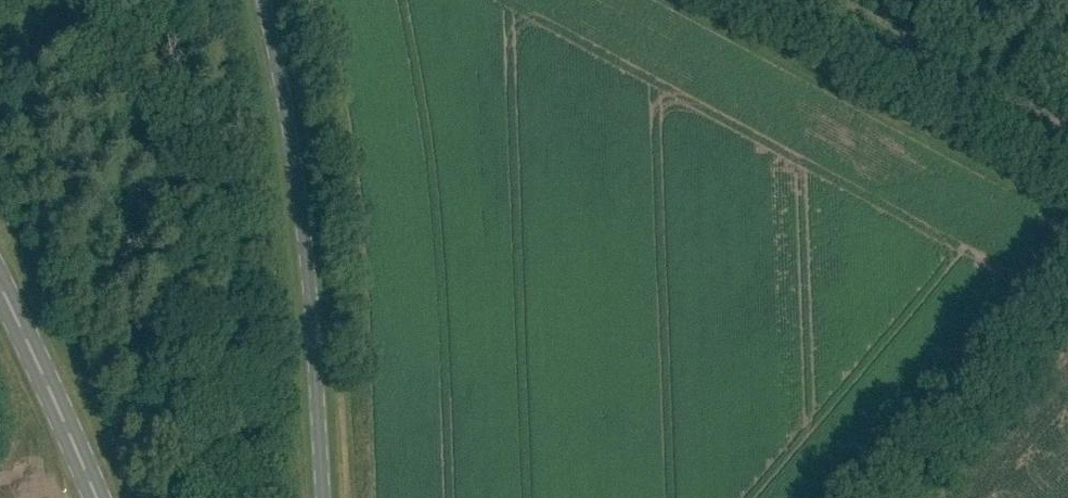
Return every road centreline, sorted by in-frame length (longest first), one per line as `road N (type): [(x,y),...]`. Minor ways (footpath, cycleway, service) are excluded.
road 1 (primary): [(323,497),(310,283),(263,0)]
road 2 (track): [(1067,125),(838,0)]
road 3 (track): [(908,497),(1067,305)]
road 4 (secondary): [(98,497),(0,283)]

